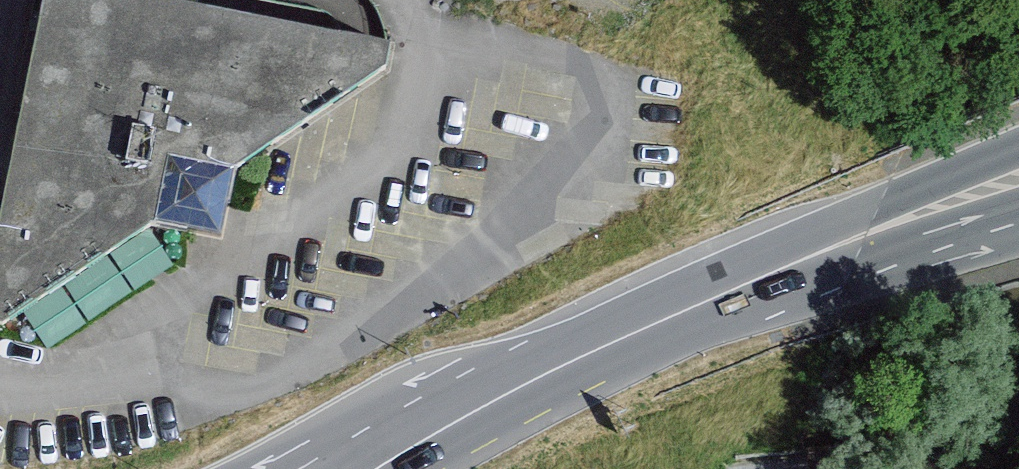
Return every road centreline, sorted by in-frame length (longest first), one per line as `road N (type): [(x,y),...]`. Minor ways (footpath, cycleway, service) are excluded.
road 1 (secondary): [(462,409),(866,233)]
road 2 (unclassified): [(462,409),(314,441),(249,468)]
road 3 (secondary): [(1018,178),(866,233)]

